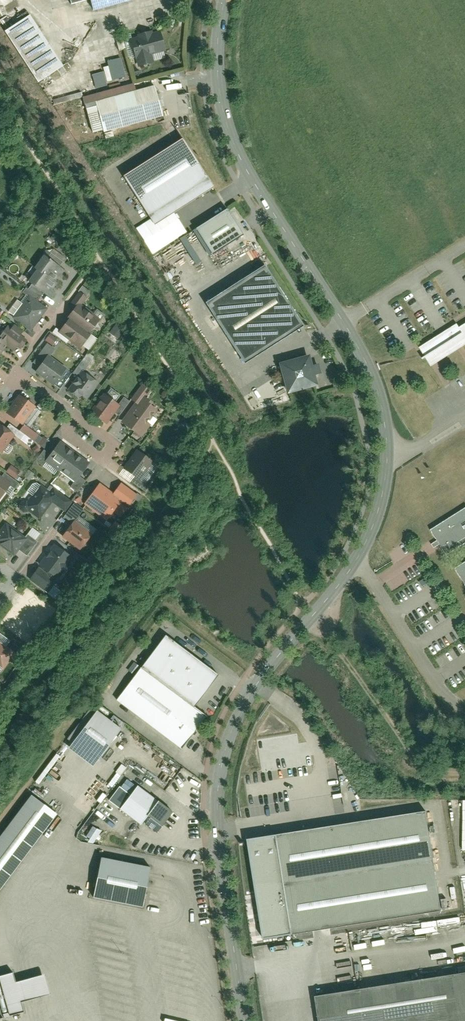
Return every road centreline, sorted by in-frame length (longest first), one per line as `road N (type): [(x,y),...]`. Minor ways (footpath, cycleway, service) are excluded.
road 1 (residential): [(245,1020),(219,837),(223,755),(266,669),(350,565),(376,501),(384,433),(361,353),(261,194),(226,120),(217,56),(226,0)]

